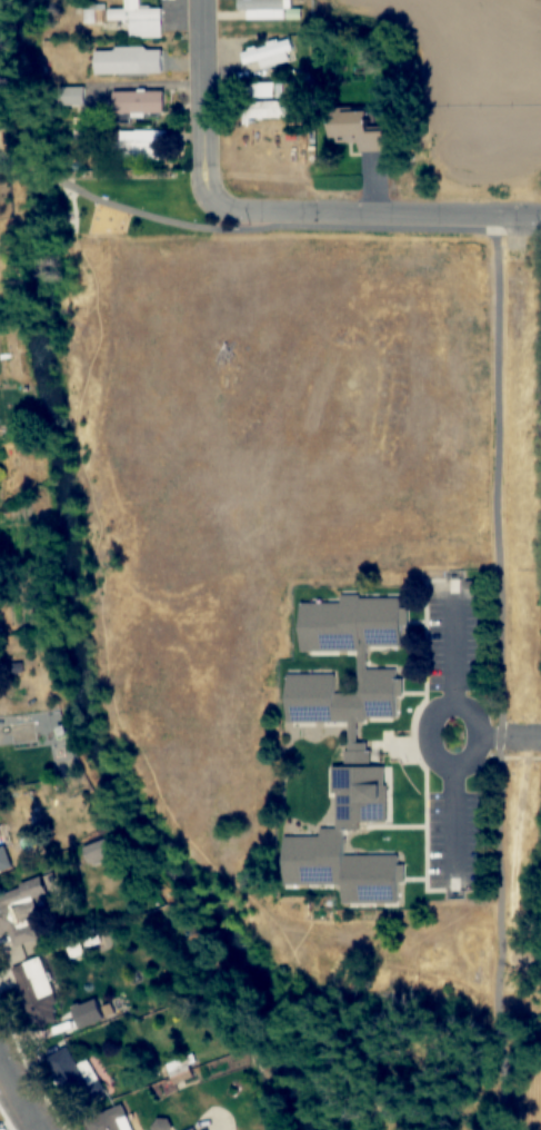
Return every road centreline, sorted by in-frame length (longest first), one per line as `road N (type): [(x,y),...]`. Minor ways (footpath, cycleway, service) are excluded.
road 1 (residential): [(540,218),(237,214),(209,192)]
road 2 (residential): [(209,192),(201,0)]
road 3 (residential): [(484,737),(472,713),(447,704),(433,718),(430,742),(439,763),(459,769),(484,737)]

